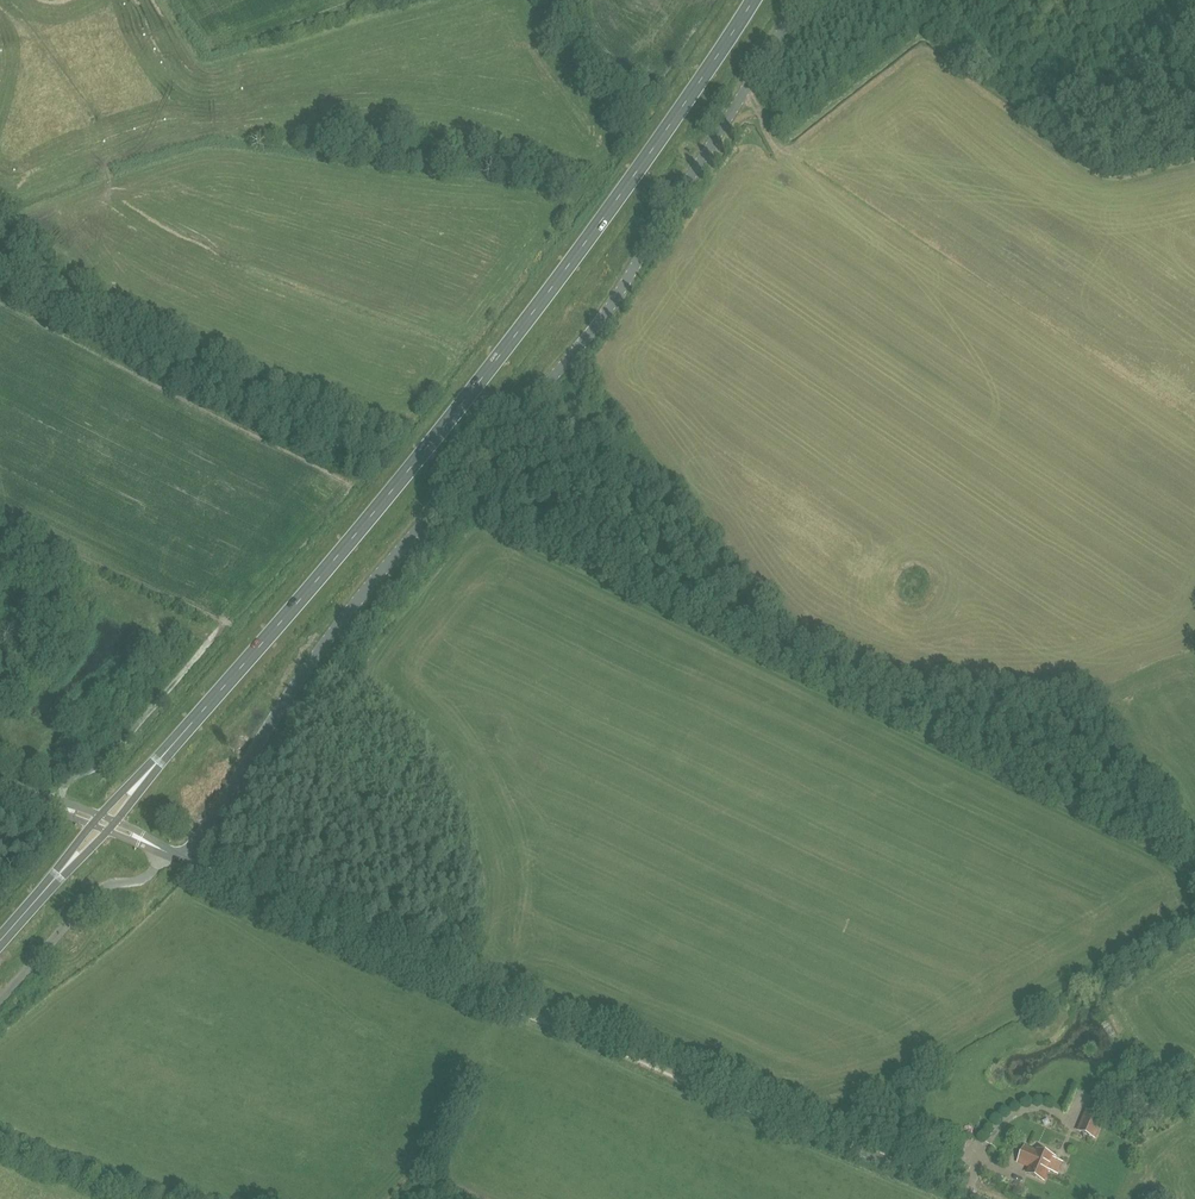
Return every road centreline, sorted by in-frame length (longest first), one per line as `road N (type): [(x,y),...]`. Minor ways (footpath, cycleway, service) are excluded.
road 1 (unclassified): [(185,861),(316,656),(607,314),(802,0)]
road 2 (primary): [(132,789),(405,477),(645,163),(755,0)]
road 3 (unclassified): [(980,1198),(185,861)]
road 4 (track): [(48,802),(99,765),(222,619)]
road 5 (unclassified): [(169,854),(150,878),(95,895),(0,1003)]

